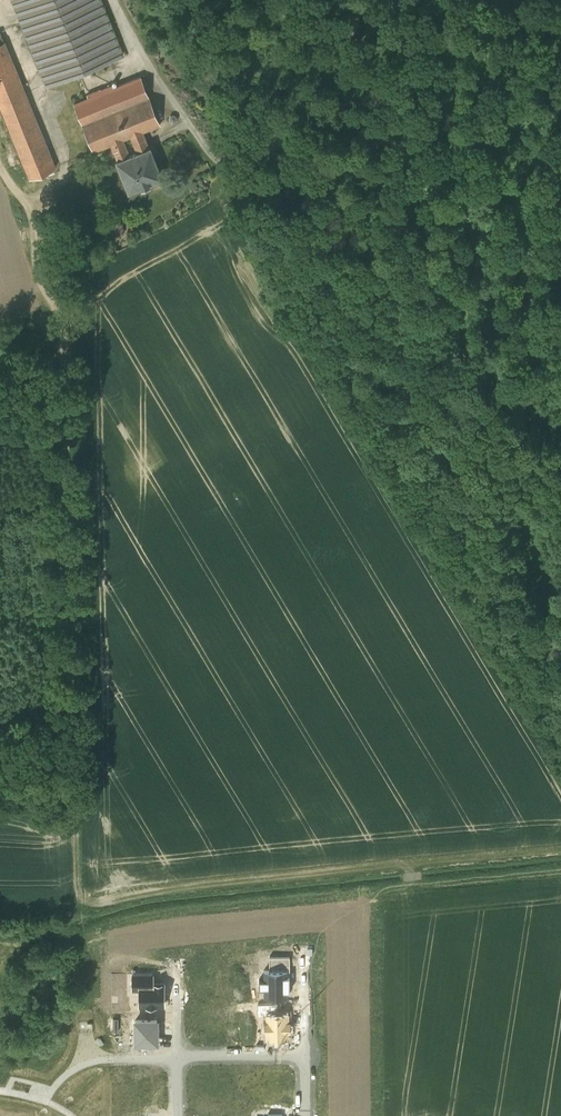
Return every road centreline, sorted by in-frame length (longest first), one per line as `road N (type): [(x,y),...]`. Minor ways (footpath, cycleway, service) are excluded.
road 1 (residential): [(178,1059),(304,1056)]

